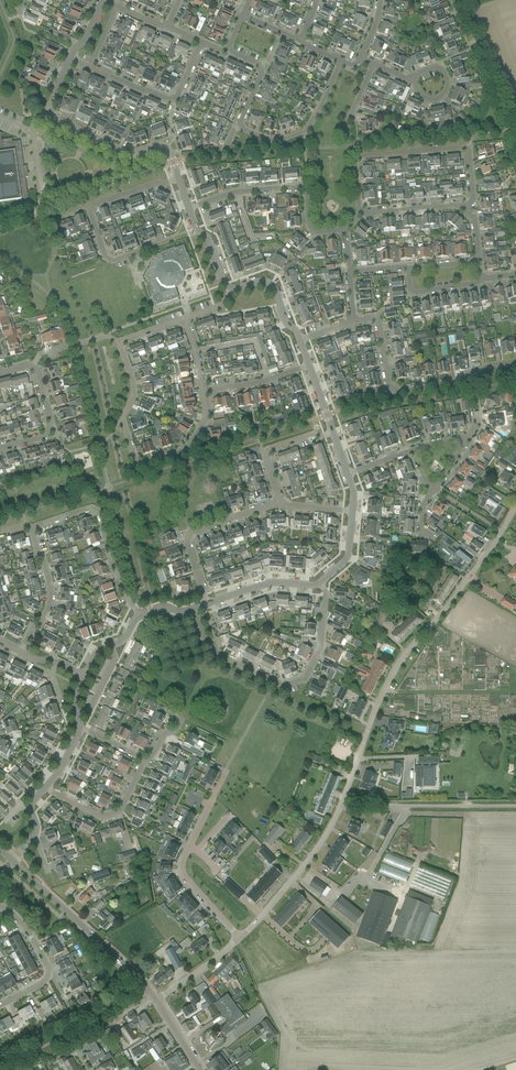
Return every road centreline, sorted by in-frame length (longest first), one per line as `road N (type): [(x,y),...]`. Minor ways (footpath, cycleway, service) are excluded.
road 1 (residential): [(342,804),(391,676),(515,507)]
road 2 (residential): [(185,318),(122,343),(133,394),(121,420),(137,461),(188,448),(204,420),(202,391)]
road 3 (residential): [(194,608),(216,652),(284,685),(305,678),(321,647),(320,582)]
road 4 (residential): [(464,210),(473,199),(469,156),(460,147),(359,157),(358,214)]
road 5 (residential): [(515,362),(396,391),(380,325),(354,322)]
road 6 (tertiary): [(157,999),(11,861)]
road 7 (residential): [(240,938),(182,872),(225,776)]
road 8 (residential): [(347,231),(316,229),(301,187),(234,193),(189,209)]
road 9 (residential): [(138,616),(99,511),(90,507),(34,527)]
road 10 (residential): [(240,938),(307,863),(342,804)]
road 11 (residential): [(207,602),(190,533),(279,504)]
road 12 (residential): [(50,115),(128,155),(163,146),(177,177)]
road 13 (residential): [(0,447),(42,438),(52,424),(38,370),(0,373)]
road 14 (residential): [(90,67),(171,99),(201,42)]
road 15 (residential): [(239,127),(278,142),(303,133),(342,61)]
road 16 (residential): [(197,232),(111,261),(89,207)]
road 17 (unclassified): [(515,137),(462,0)]
road 18 (residential): [(45,789),(102,817),(122,809),(144,759)]
road 19 (residential): [(22,653),(51,599),(34,527)]
road 20 (residential): [(279,504),(265,454),(333,432)]

